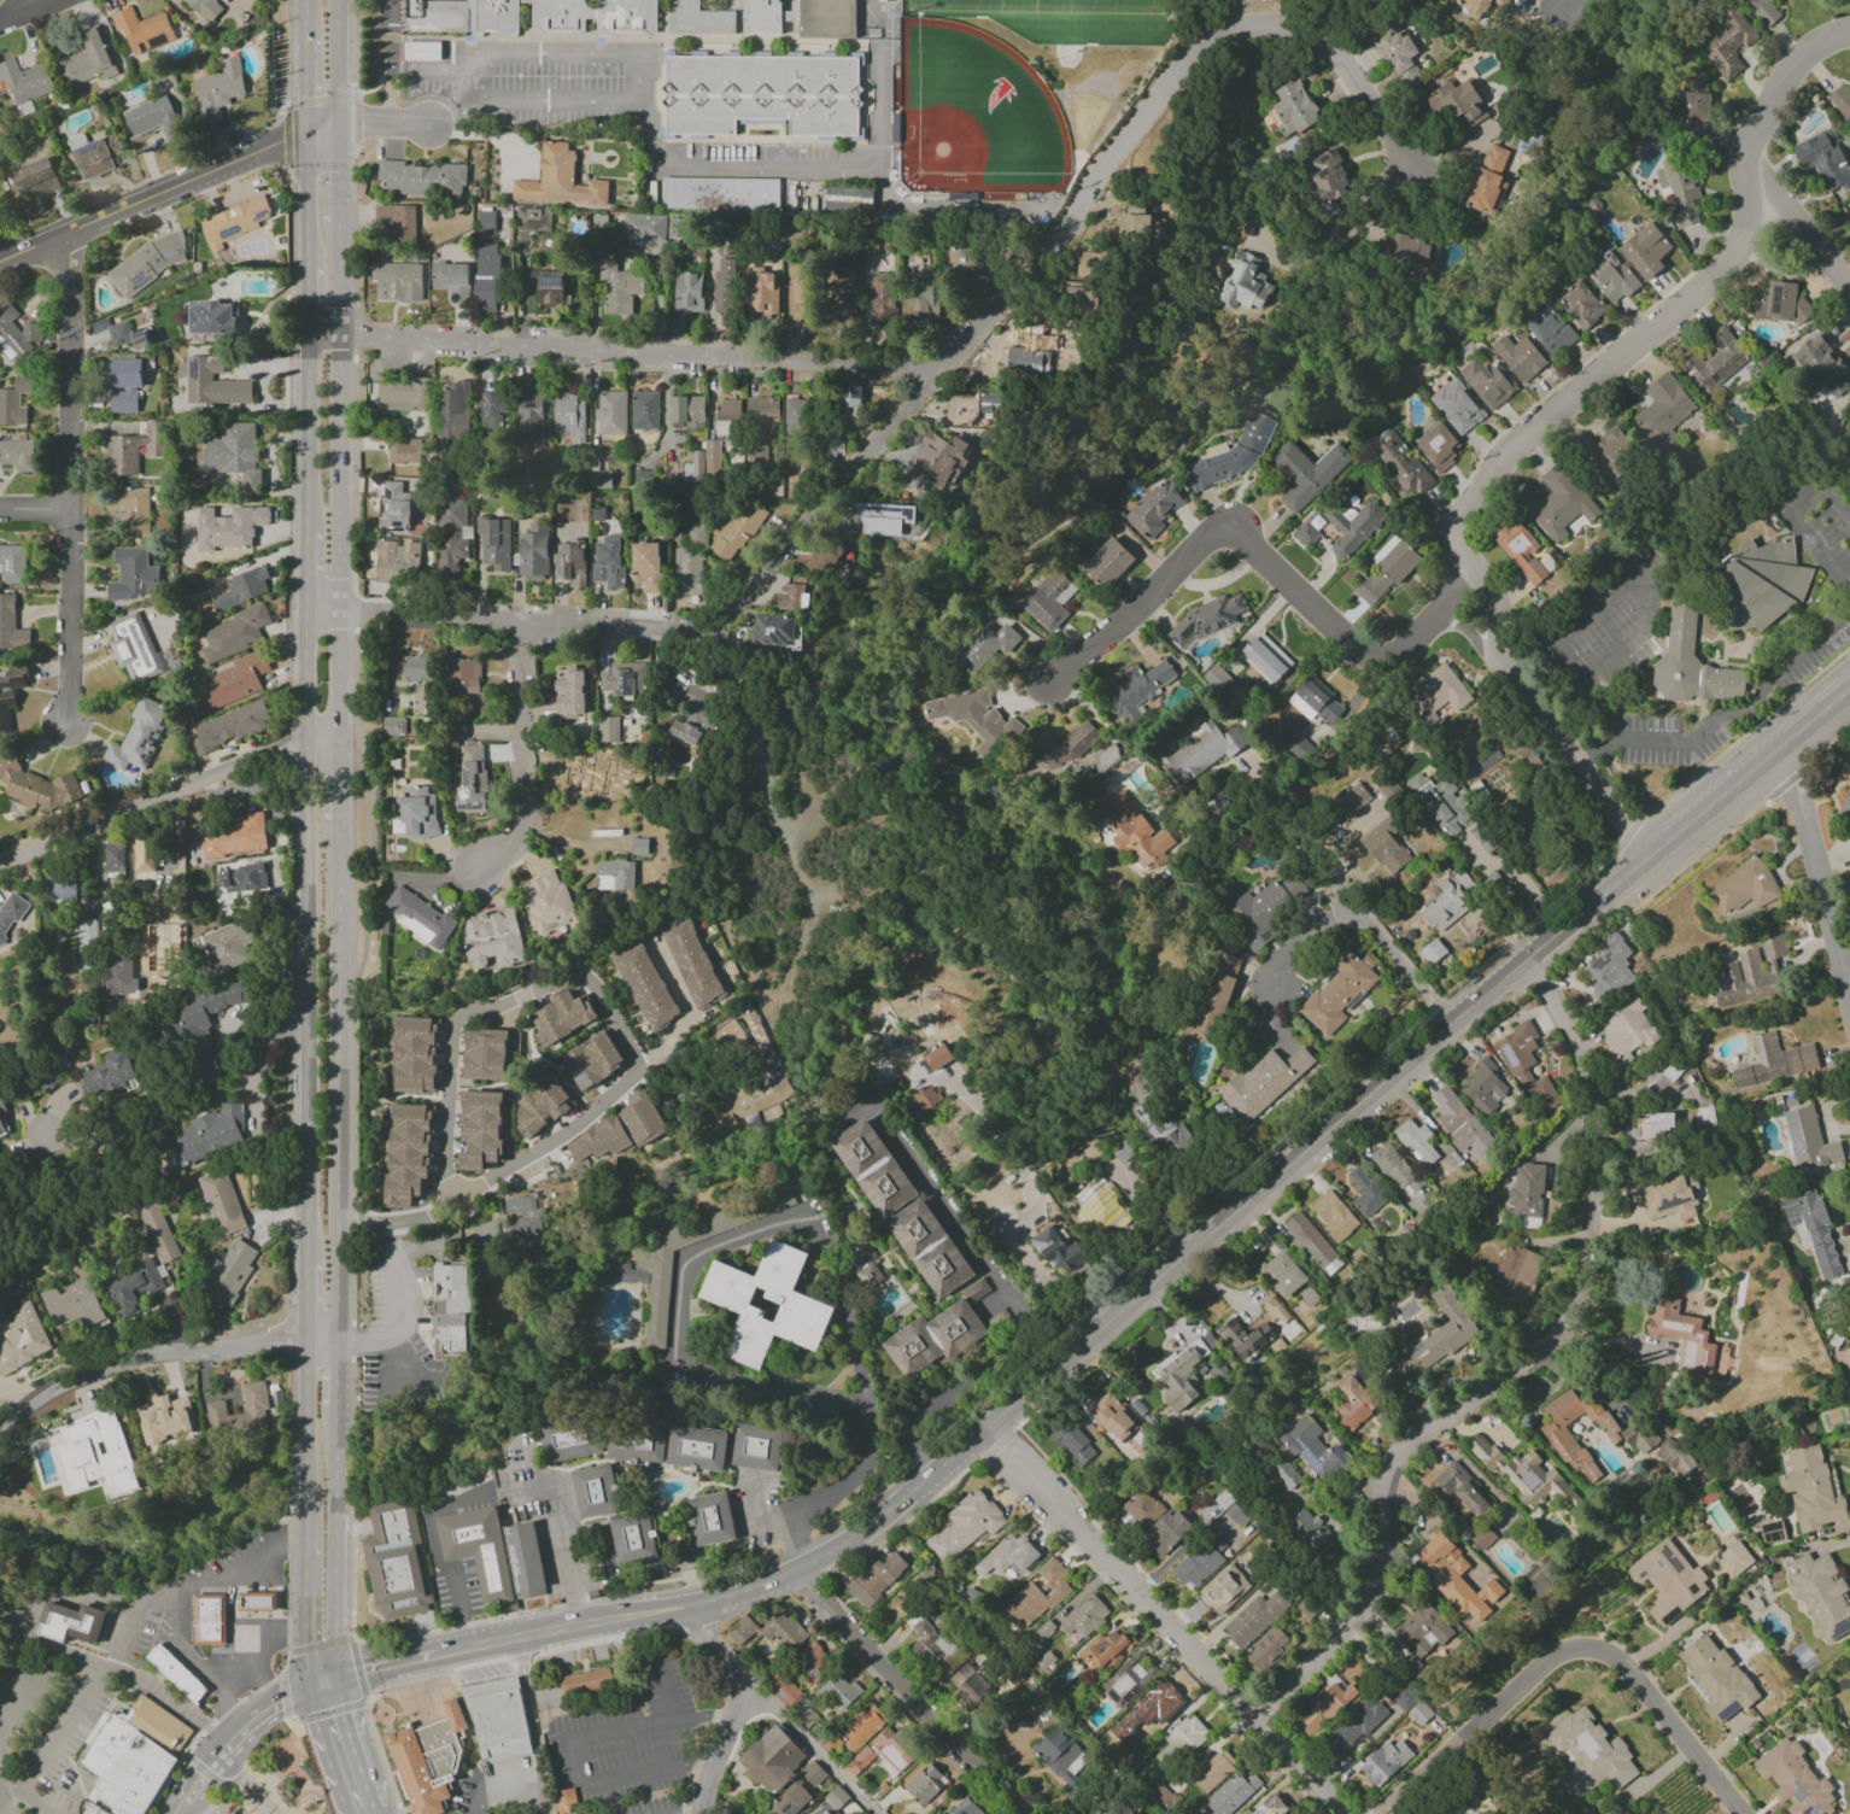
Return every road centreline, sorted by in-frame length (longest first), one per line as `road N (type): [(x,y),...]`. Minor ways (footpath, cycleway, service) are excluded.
road 1 (secondary): [(505,1640),(733,1594),(796,1570),(871,1525),(991,1430),(1450,1023),(1652,855)]
road 2 (residential): [(1487,130),(1459,151),(1412,165),(1350,65),(1312,36),(1248,25),(1205,42),(1089,183),(1056,242),(709,630)]
road 3 (residential): [(1530,953),(1598,1104),(1600,1149),(1569,1305),(1540,1350),(1397,1456),(1387,1476),(1377,1592),(1252,1716)]
road 4 (residential): [(936,371),(311,330)]
road 5 (residential): [(1750,175),(1747,222),(1729,261),(1520,435),(1459,511),(1452,526),(1474,570)]
road 6 (residential): [(1348,1813),(991,1430)]
road 7 (primary): [(341,1341),(344,818)]
road 8 (primary): [(344,745),(341,223)]
road 9 (primary): [(308,744),(310,1259)]
road 10 (residential): [(1376,1813),(1556,1652),(1576,1648),(1627,1667),(1742,1813)]
road 11 (residential): [(66,234),(65,721)]
road 12 (residential): [(634,1077),(634,1059),(589,979),(569,973),(493,1010),(467,1011),(450,1026),(445,1172),(457,1199)]
road 13 (residential): [(1409,648),(1347,633),(1229,536),(1072,678)]
road 14 (residential): [(709,630),(344,615)]
road 15 (residential): [(338,129),(286,140),(0,262)]
road 16 (residential): [(341,1341),(279,1340),(113,1360),(0,1420)]
road 17 (residential): [(1652,855),(1530,709),(1503,661),(1474,570)]
road 18 (residential): [(341,1223),(432,1217),(634,1077)]
road 19 (residential): [(1029,1813),(796,1570)]
road 20 (residential): [(308,744),(287,745),(0,864)]
road 21 (residential): [(519,621),(523,811),(519,832),(474,879)]
road 22 (residential): [(1784,745),(1849,995)]
road 23 (secondary): [(1652,855),(1849,690)]
road 24 (residential): [(702,1813),(737,1686),(693,1604)]
road 25 (primary): [(311,330),(310,525)]
road 26 (residential): [(1849,33),(1827,36),(1799,55),(1750,139),(1750,175)]
road 27 (primary): [(339,1677),(339,1498)]
road 28 (residential): [(1339,886),(1247,755)]
road 29 (residential): [(1750,175),(1849,290)]
road 30 (primary): [(305,1544),(311,1685)]
road 31 (primary): [(373,1813),(339,1677)]
road 32 (residential): [(1450,1023),(1369,915)]
road 33 (primary): [(311,1685),(348,1813)]
road 34 (primary): [(306,135),(310,267)]
road 35 (primary): [(309,614),(308,744)]
road 36 (primary): [(338,129),(336,0)]
road 37 (residential): [(1369,915),(1375,901),(1369,885),(1353,879),(1334,893),(1334,909),(1346,920),(1369,915)]
road 38 (residential): [(396,1268),(404,1318),(390,1339),(341,1341)]

